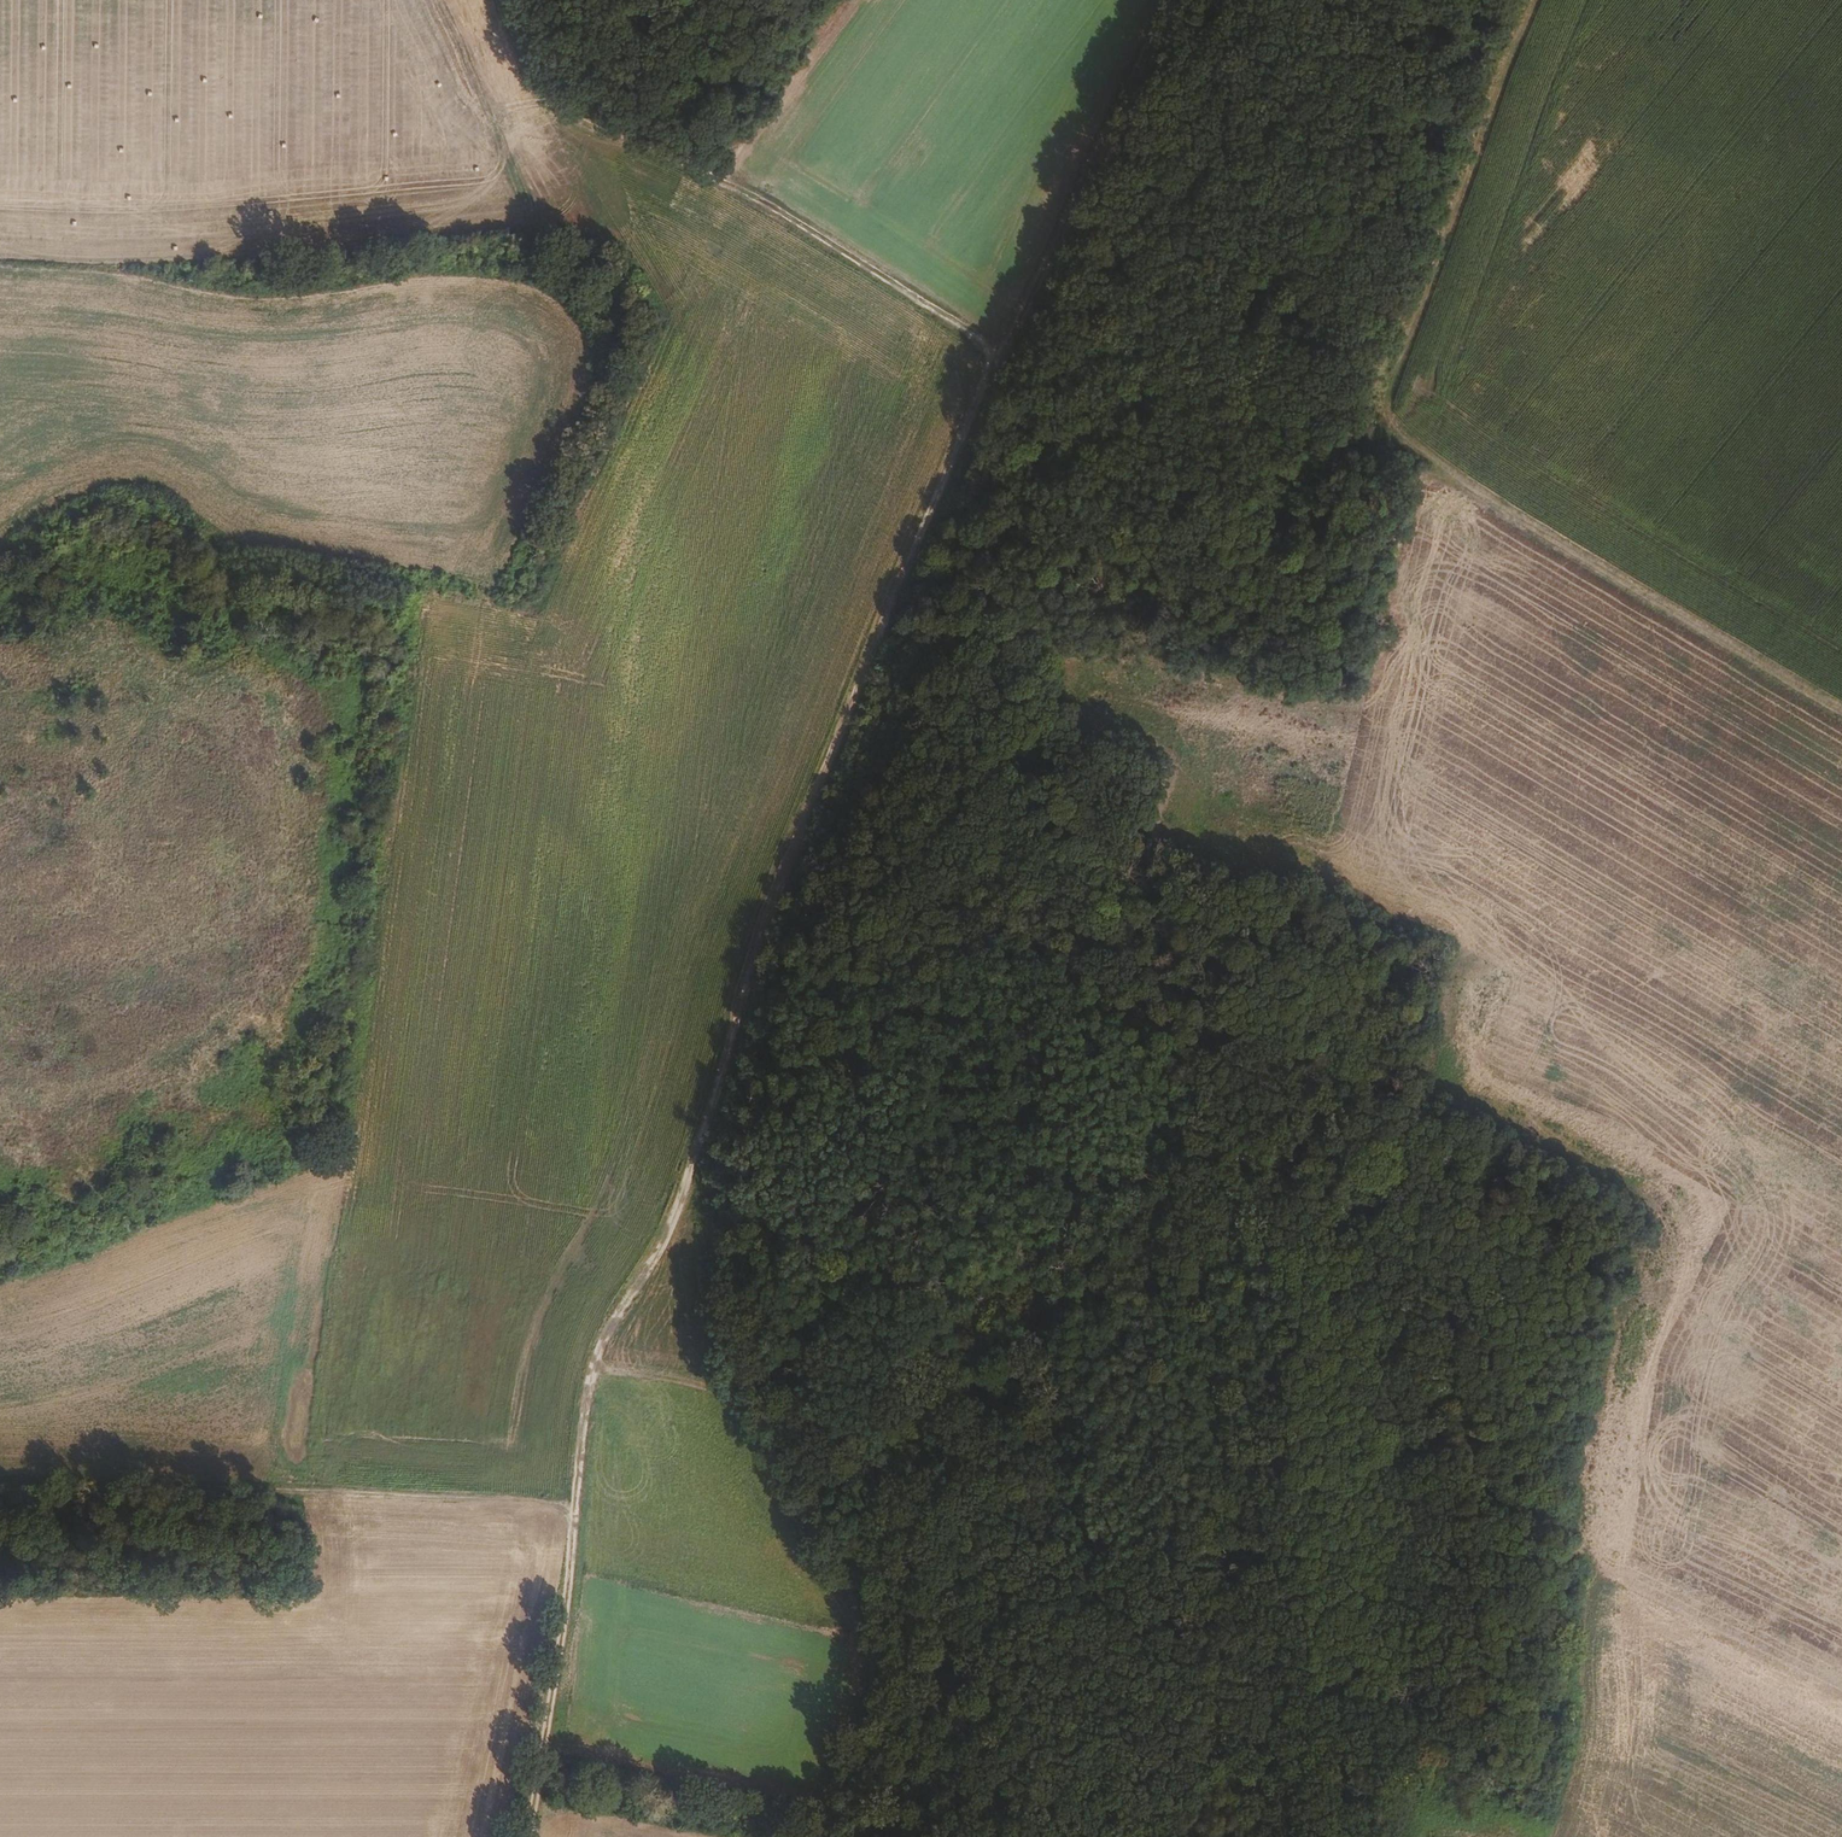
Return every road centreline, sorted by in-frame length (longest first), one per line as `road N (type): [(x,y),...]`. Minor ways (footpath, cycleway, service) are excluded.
road 1 (track): [(1009,358),(707,1120),(604,1351),(593,1515)]
road 2 (track): [(1841,712),(1409,455),(1009,358)]
road 3 (track): [(502,0),(544,91),(1009,358)]
road 4 (track): [(598,1370),(707,1382),(868,1643),(844,1724),(832,1725),(827,1836)]
road 5 (track): [(0,1466),(353,1483),(593,1515)]
road 6 (track): [(0,661),(410,699)]
road 7 (track): [(1146,0),(1009,358)]
road 8 (track): [(593,1515),(543,1836)]

